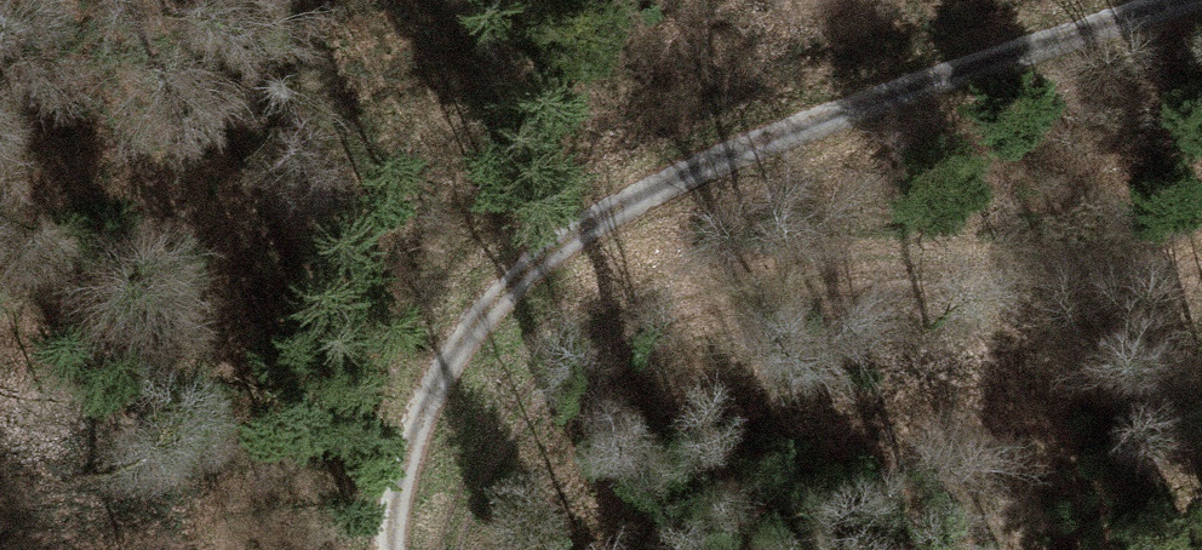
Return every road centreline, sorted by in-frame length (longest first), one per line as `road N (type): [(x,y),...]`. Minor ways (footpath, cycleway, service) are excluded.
road 1 (track): [(396,549),(397,445),(546,253),(802,135),(1194,0)]
road 2 (track): [(439,549),(557,363),(771,266),(1201,283)]

